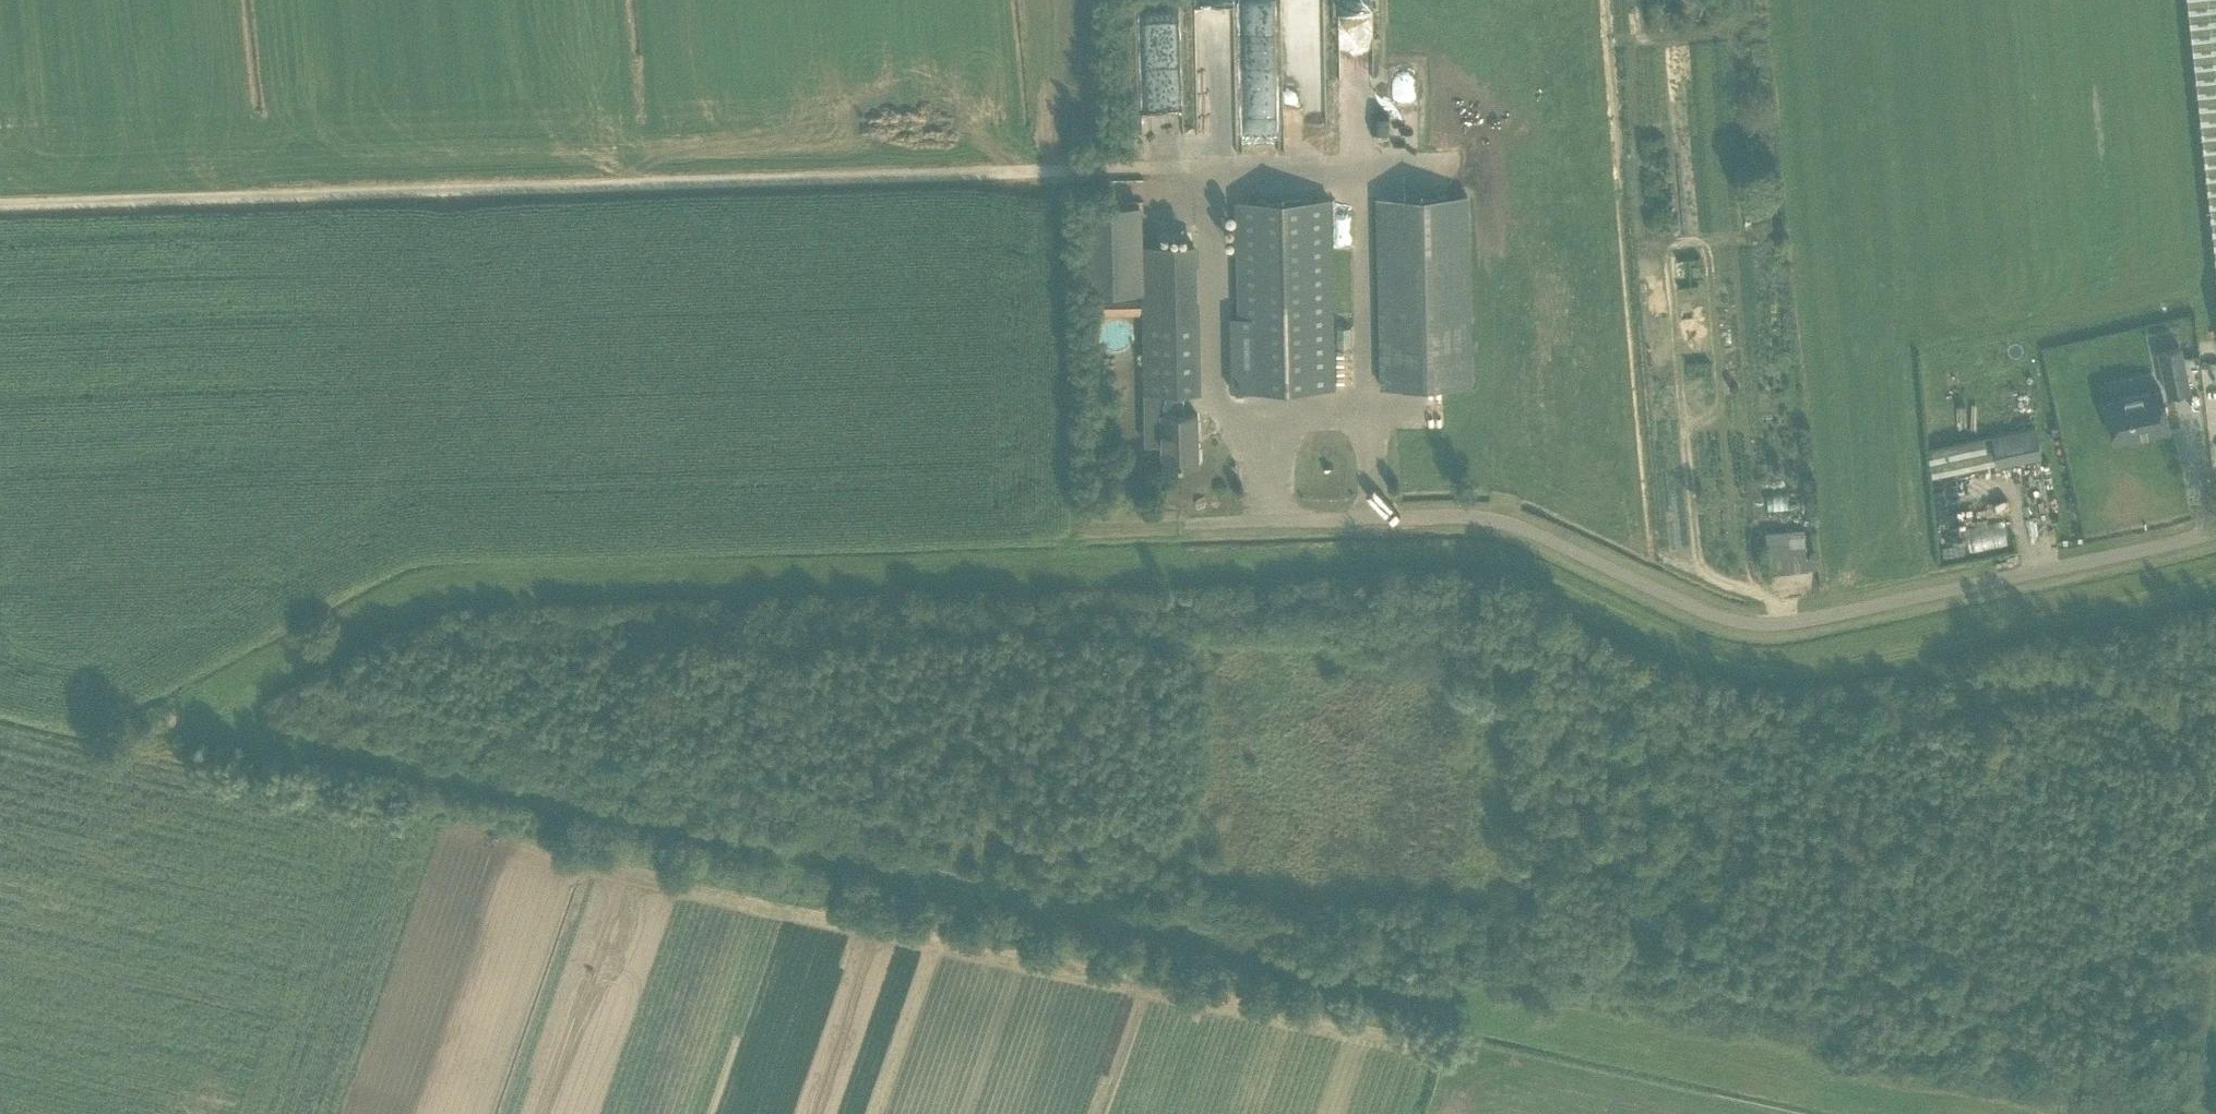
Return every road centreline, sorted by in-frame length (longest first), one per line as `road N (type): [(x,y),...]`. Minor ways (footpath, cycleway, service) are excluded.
road 1 (unclassified): [(1083,526),(1482,513),(1722,614),(1770,621),(2215,529)]

